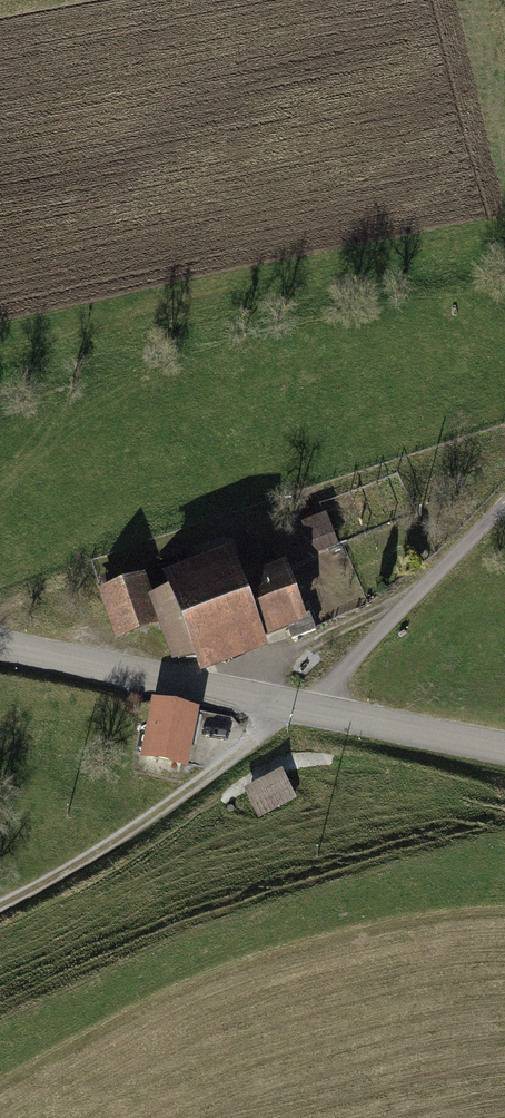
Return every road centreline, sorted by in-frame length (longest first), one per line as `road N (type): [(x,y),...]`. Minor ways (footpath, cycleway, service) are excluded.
road 1 (track): [(337,628),(340,598),(327,573),(300,551),(208,538),(168,542),(0,613)]
road 2 (track): [(0,911),(171,807),(307,706)]
road 3 (unclassified): [(307,706),(0,646)]
road 4 (unclassified): [(504,500),(307,706)]
road 5 (unclassified): [(504,748),(307,706)]

